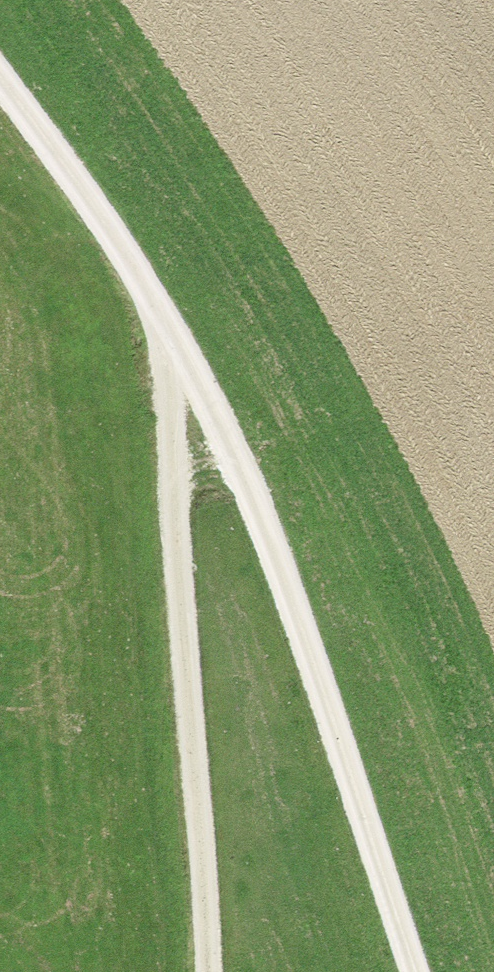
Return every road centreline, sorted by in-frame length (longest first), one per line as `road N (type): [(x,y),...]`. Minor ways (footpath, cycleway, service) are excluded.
road 1 (track): [(436,971),(185,325),(202,971)]
road 2 (residential): [(185,325),(0,66)]

